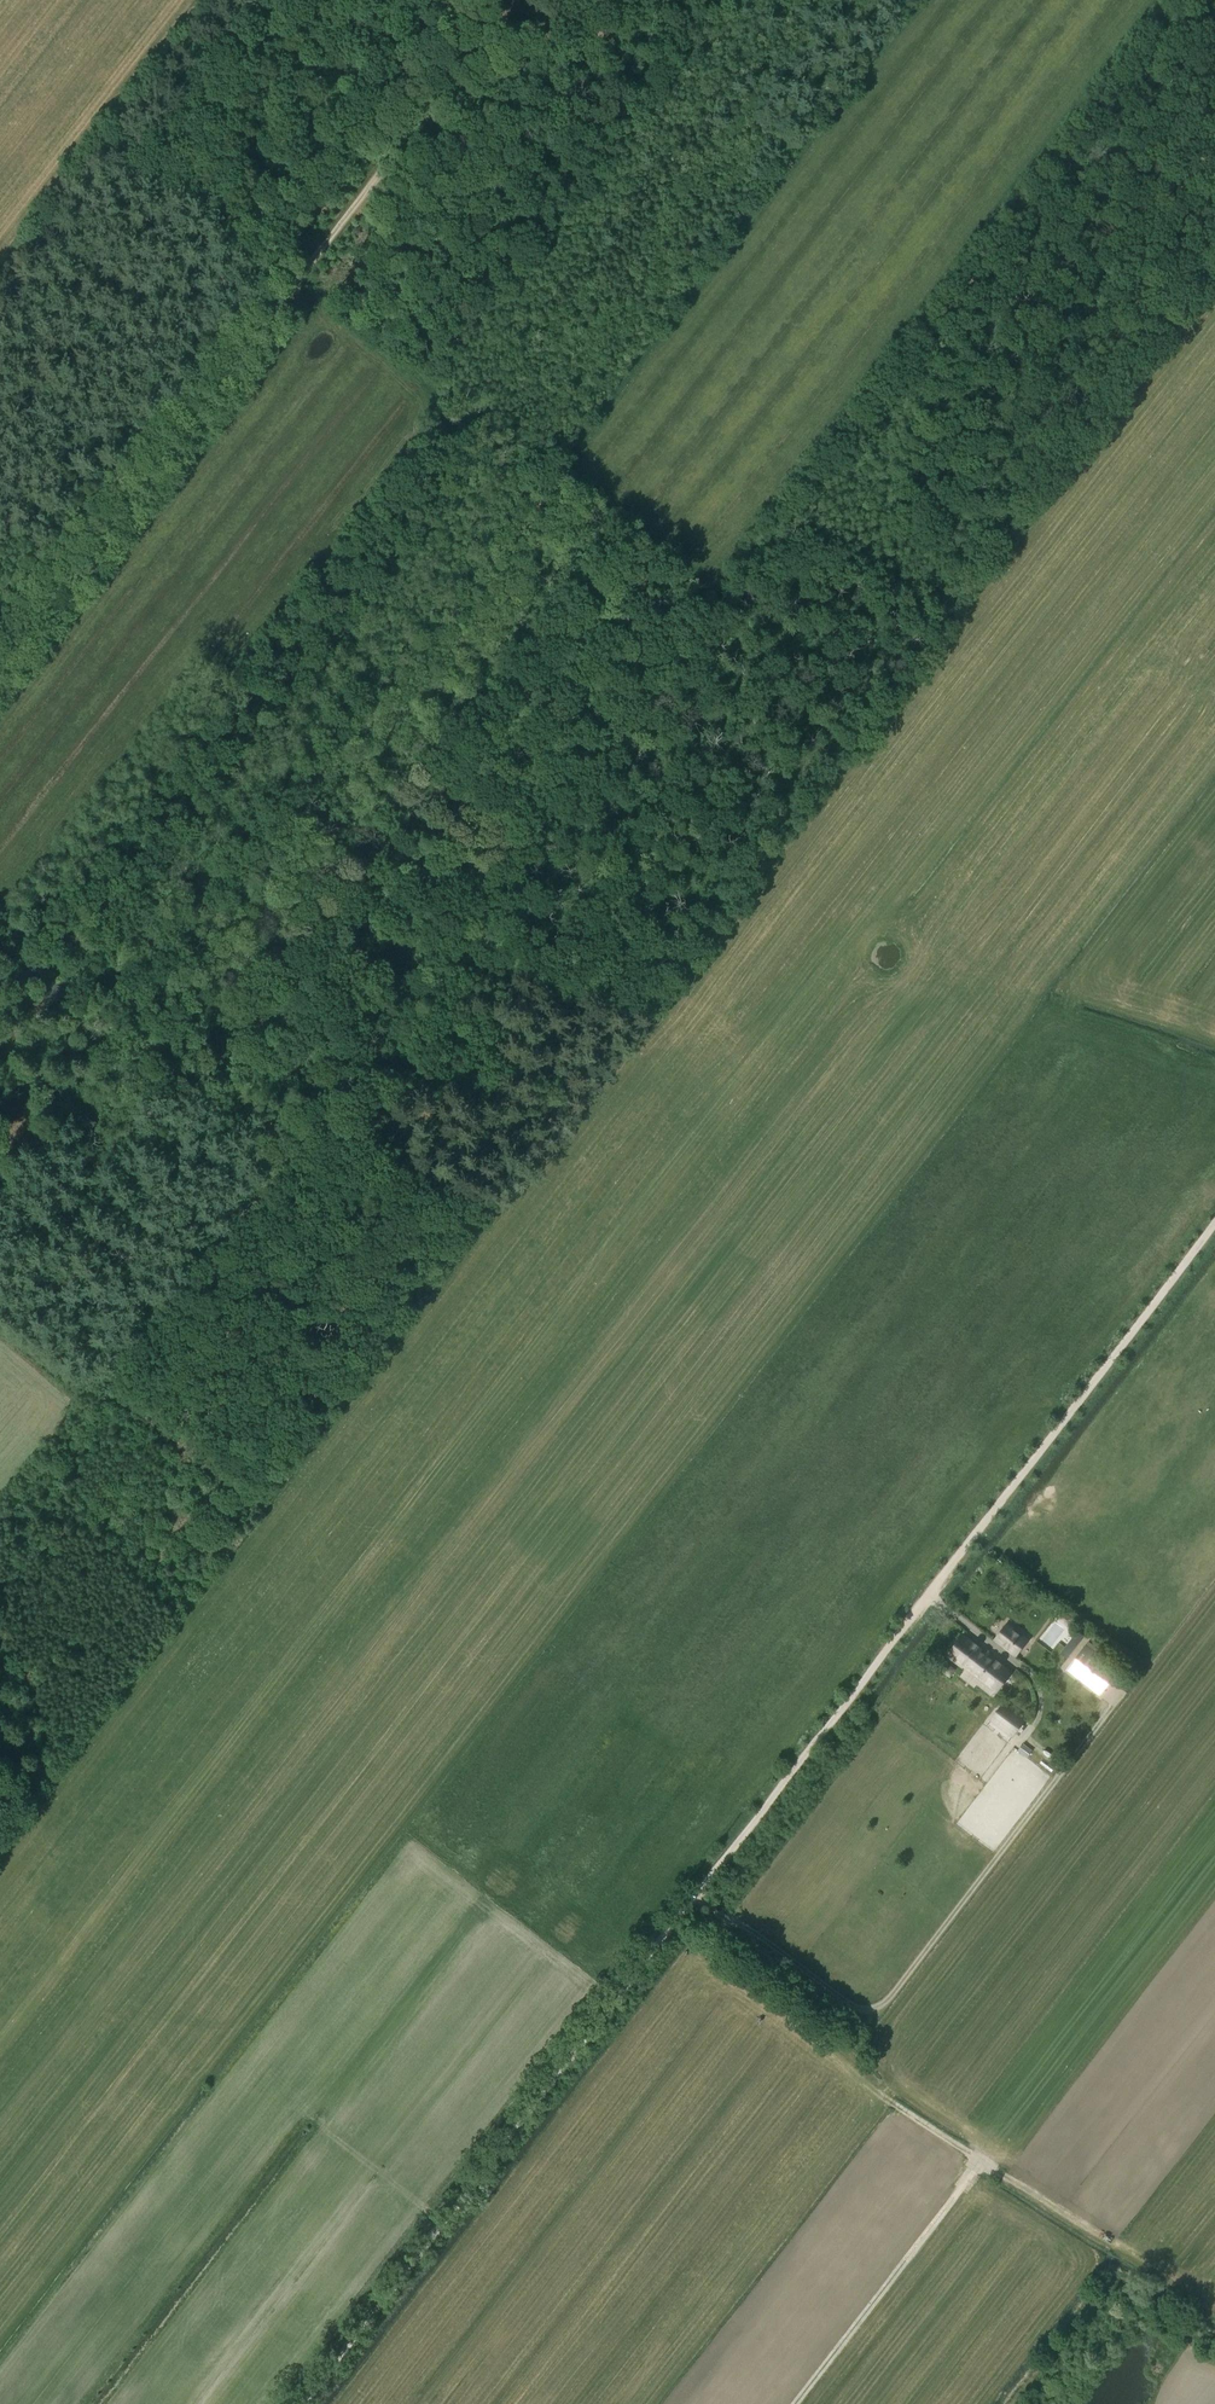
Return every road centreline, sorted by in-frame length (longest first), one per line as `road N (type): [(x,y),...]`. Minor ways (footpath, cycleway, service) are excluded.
road 1 (track): [(302,2403),(1214,1223)]
road 2 (track): [(0,664),(514,0)]
road 3 (track): [(197,0),(89,140),(102,146)]

